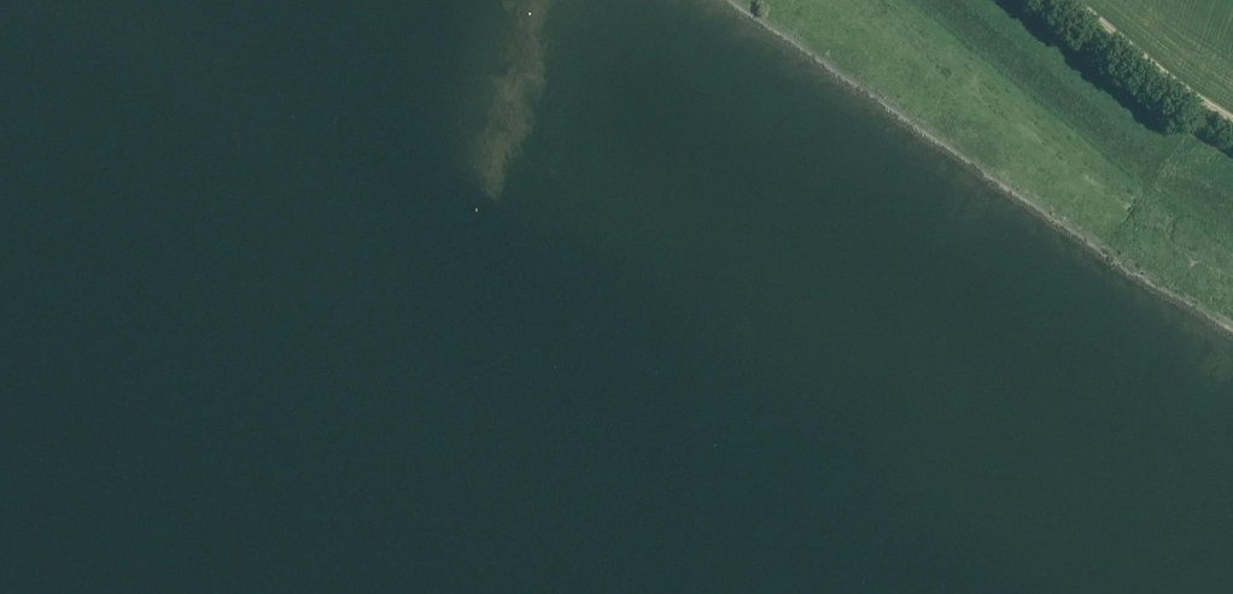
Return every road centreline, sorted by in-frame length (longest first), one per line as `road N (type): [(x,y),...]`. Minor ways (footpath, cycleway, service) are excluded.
road 1 (track): [(1232,121),(1074,0)]

